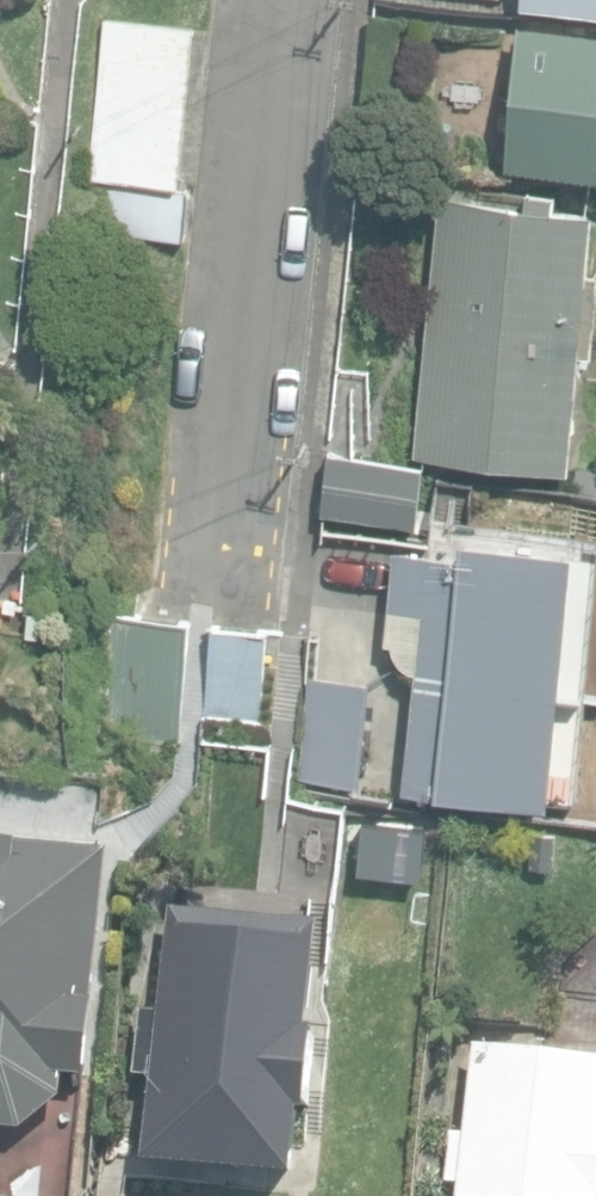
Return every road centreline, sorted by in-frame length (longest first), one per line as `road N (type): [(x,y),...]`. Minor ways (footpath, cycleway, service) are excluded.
road 1 (residential): [(216,602),(274,0)]

